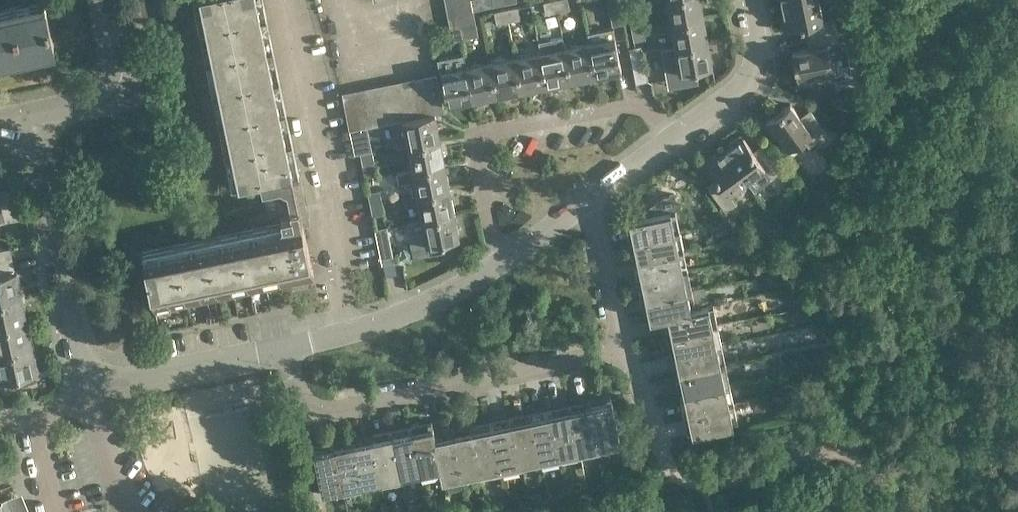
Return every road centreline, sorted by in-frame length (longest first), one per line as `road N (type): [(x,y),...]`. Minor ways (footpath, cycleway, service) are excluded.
road 1 (residential): [(295,350),(315,417),(627,351),(589,195)]
road 2 (residential): [(500,258),(477,137),(640,105),(677,136)]
road 3 (residential): [(88,387),(31,115)]
road 4 (residential): [(295,350),(403,313),(500,258)]
road 5 (residential): [(88,387),(295,350)]
road 6 (residential): [(31,115),(103,98),(118,79),(106,0)]
road 7 (residential): [(677,136),(746,85),(759,50),(749,0)]
road 8 (residential): [(88,387),(37,429),(56,511)]
road 9 (residential): [(129,511),(88,387)]

